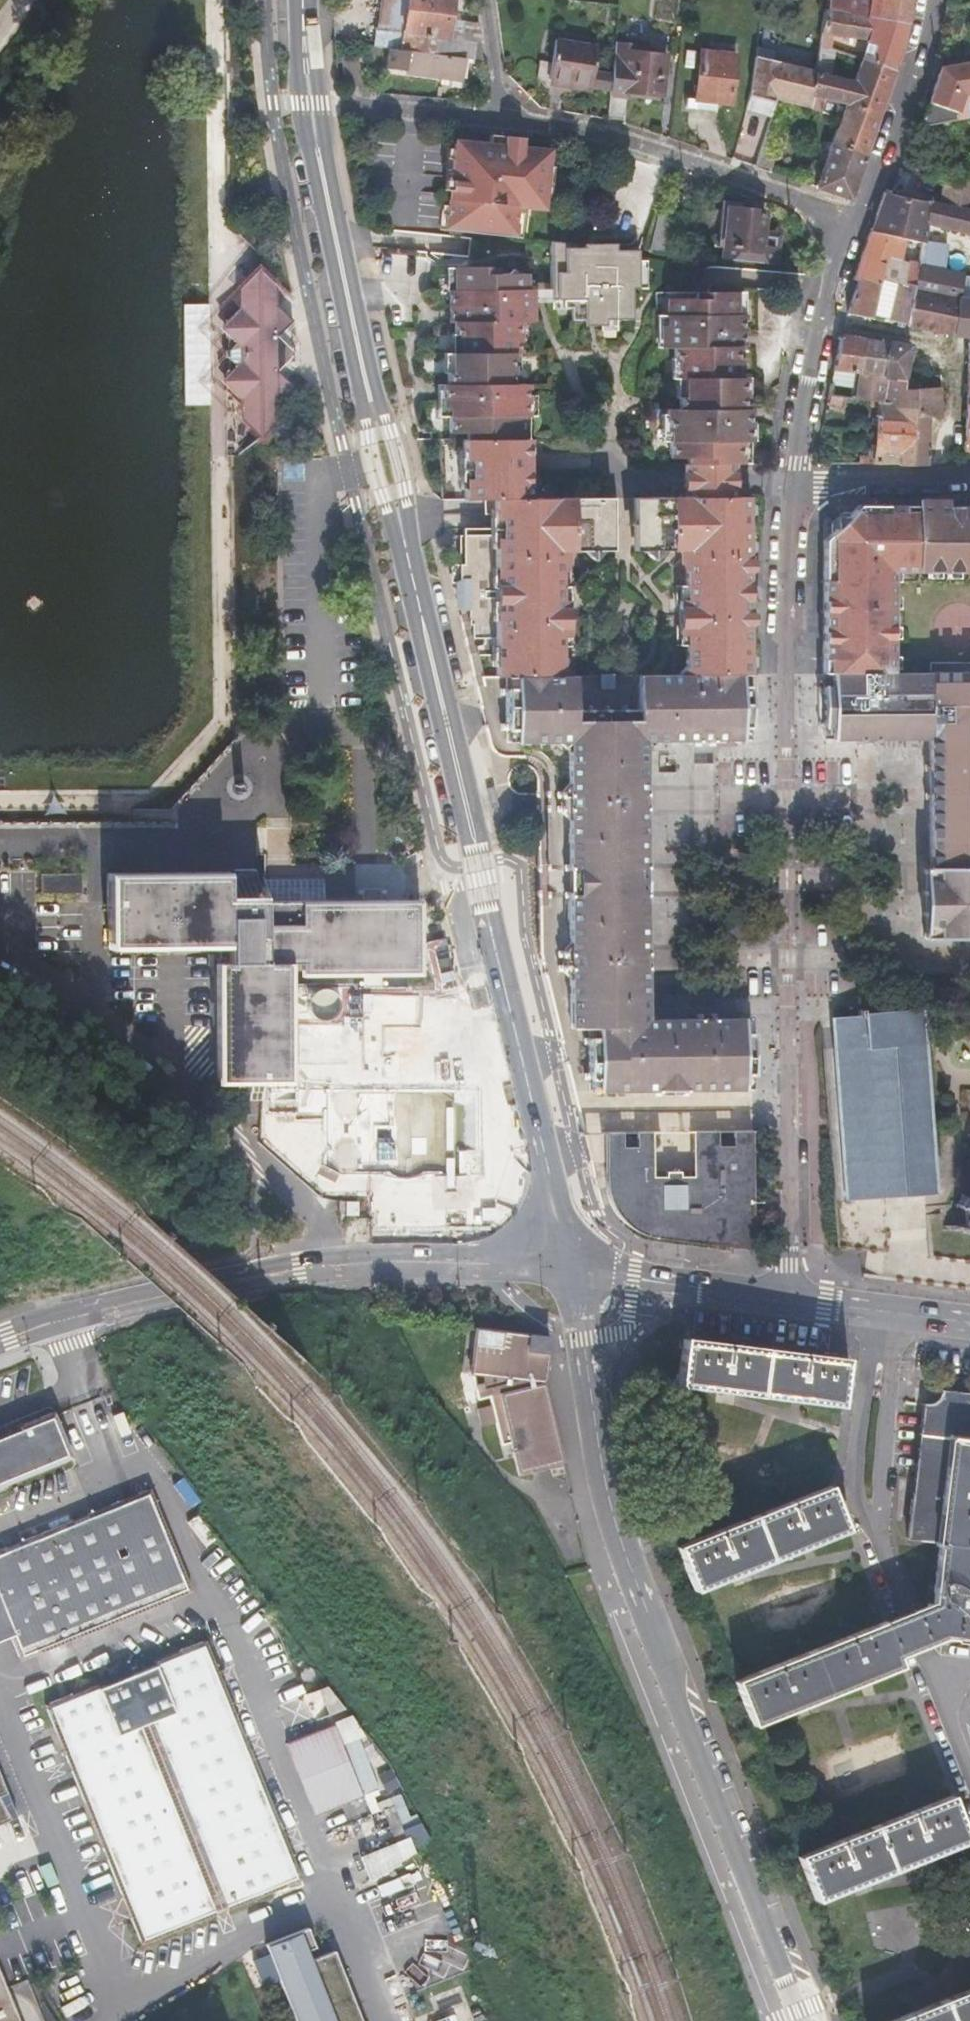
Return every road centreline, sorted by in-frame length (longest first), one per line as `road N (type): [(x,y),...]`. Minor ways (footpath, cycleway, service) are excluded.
road 1 (secondary): [(562,1266),(523,1061),(340,258),(310,102),(303,0)]
road 2 (residential): [(798,483),(785,619),(787,1299)]
road 3 (secondary): [(809,2020),(595,1463),(562,1266)]
road 4 (residential): [(144,1300),(323,1265),(562,1266)]
road 5 (residential): [(851,234),(795,196),(661,150),(504,119)]
road 6 (unclassified): [(827,320),(948,344),(951,480)]
road 7 (residential): [(926,0),(920,43),(851,234)]
road 8 (residential): [(562,1266),(787,1299)]
road 9 (residential): [(787,1299),(969,1323)]
road 10 (residential): [(504,119),(336,102)]
road 11 (residential): [(827,320),(808,388),(798,483)]
road 12 (residential): [(798,483),(951,480)]
road 13 (tertiary): [(0,1341),(144,1300)]
road 14 (residential): [(504,119),(480,0)]

